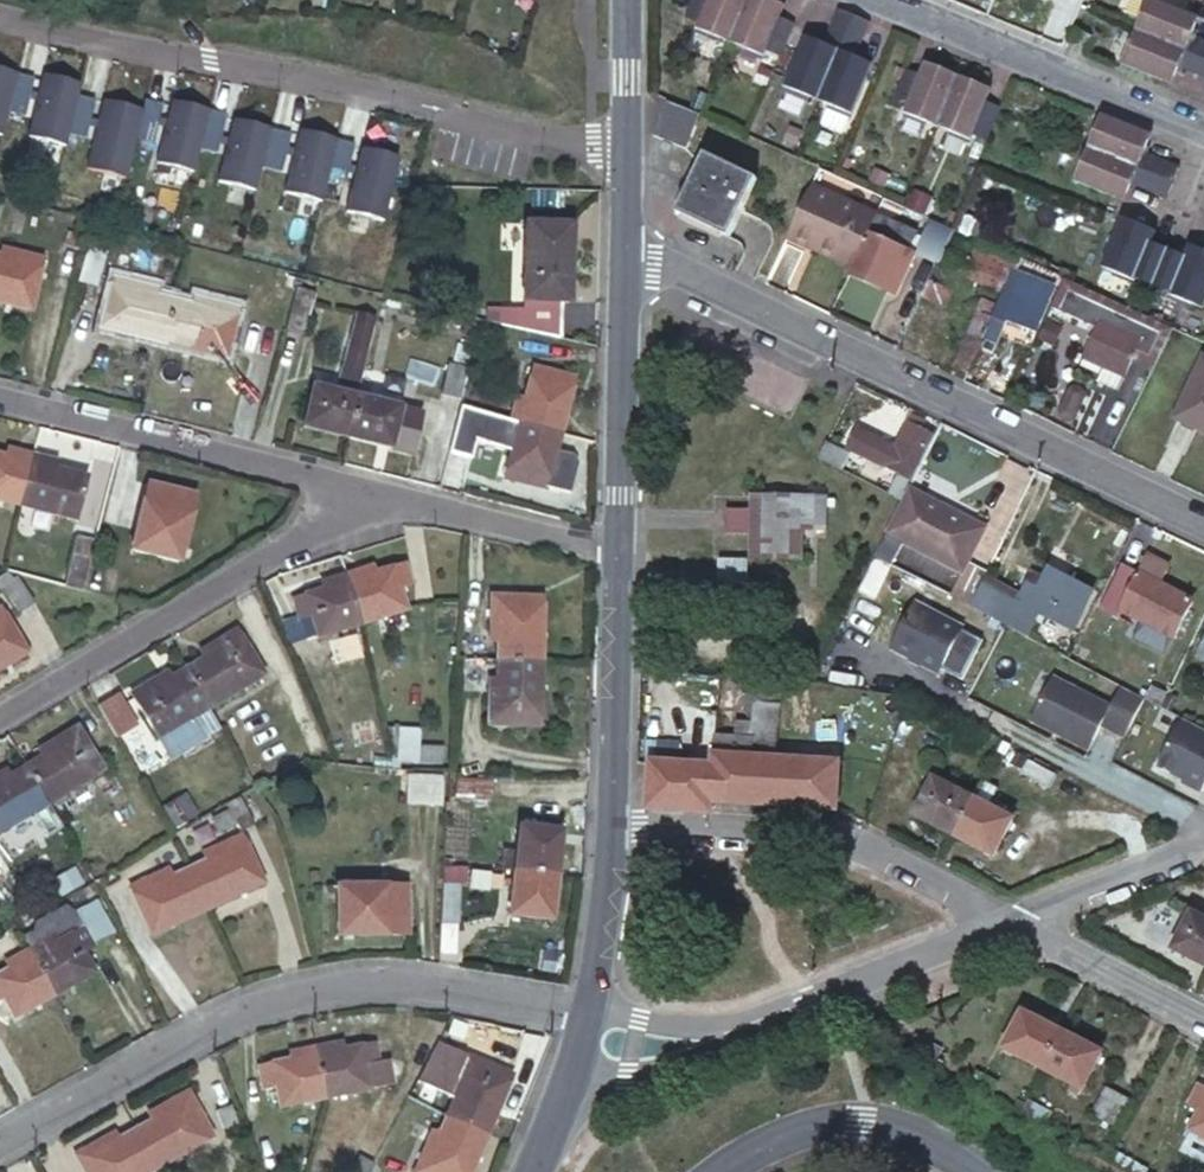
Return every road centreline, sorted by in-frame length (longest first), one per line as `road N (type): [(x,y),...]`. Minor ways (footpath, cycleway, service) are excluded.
road 1 (residential): [(0,14),(623,149)]
road 2 (residential): [(622,265),(697,275),(1203,519)]
road 3 (residential): [(589,1009),(425,983),(296,997),(150,1050),(0,1137)]
road 4 (residential): [(1002,916),(687,1045),(582,1040)]
road 5 (residential): [(373,493),(0,713)]
road 6 (residential): [(1002,916),(848,842),(611,828)]
road 7 (residential): [(373,493),(0,400)]
road 8 (residential): [(892,0),(1203,129)]
road 9 (residential): [(622,265),(612,551)]
road 10 (residential): [(612,551),(611,828)]
road 11 (residential): [(724,1171),(762,1142),(832,1125),(907,1132),(977,1171)]
road 12 (residential): [(612,551),(373,493)]
road 13 (residential): [(1203,1019),(1002,916)]
road 14 (residential): [(1203,837),(1002,916)]
road 15 (residential): [(611,828),(589,1009)]
road 16 (residential): [(623,0),(623,149)]
road 17 (residential): [(582,1040),(532,1171)]

